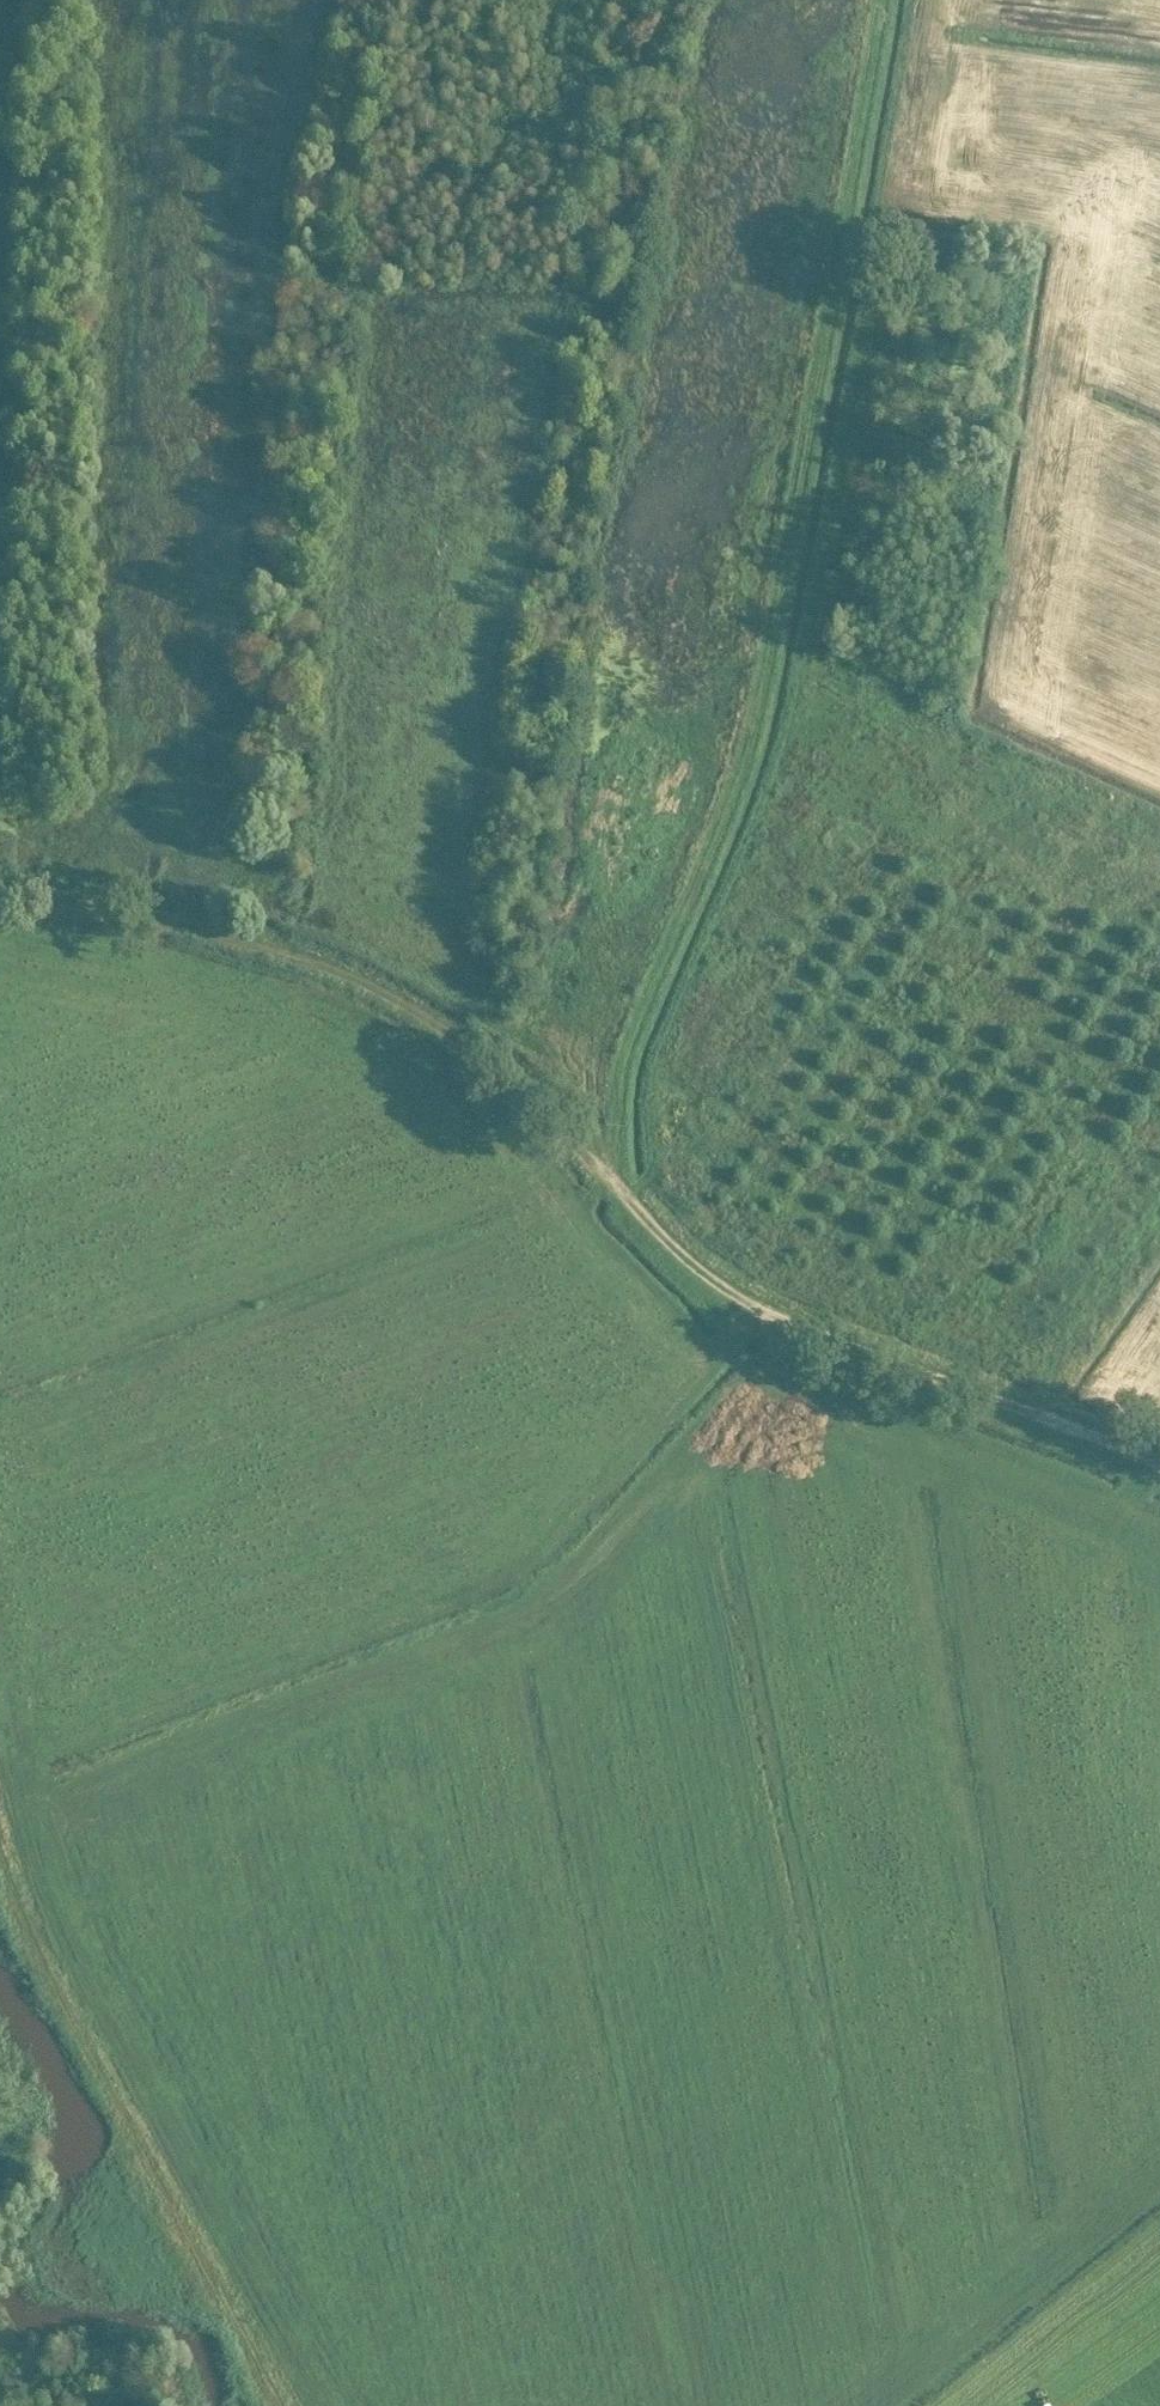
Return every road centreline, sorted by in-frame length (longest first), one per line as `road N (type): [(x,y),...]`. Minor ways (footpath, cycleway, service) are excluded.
road 1 (track): [(1159,1462),(773,1317),(677,1249),(435,1020),(330,970),(165,924),(0,899)]

